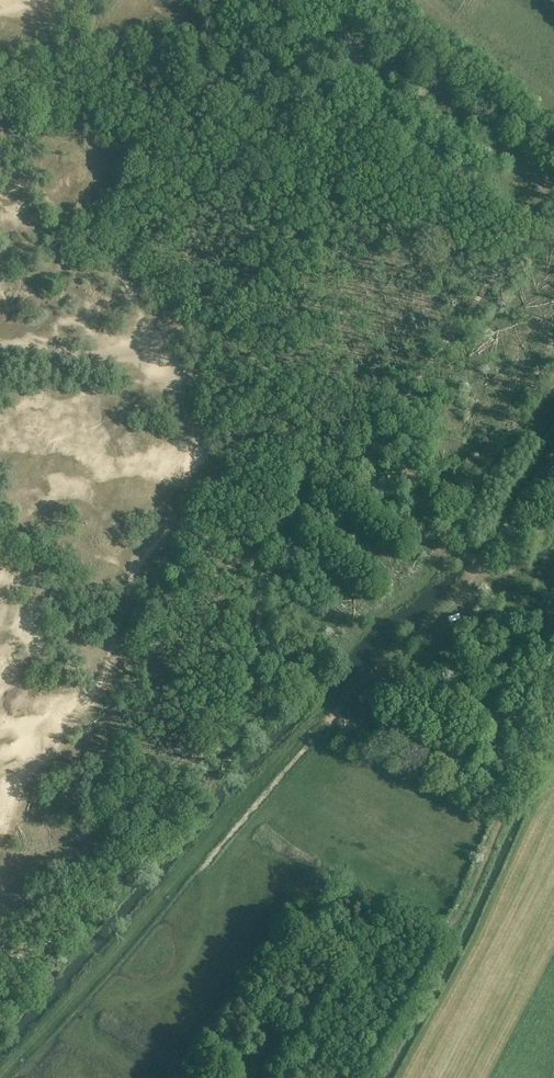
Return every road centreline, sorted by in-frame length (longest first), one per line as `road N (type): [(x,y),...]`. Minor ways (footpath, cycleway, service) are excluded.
road 1 (track): [(0,987),(68,930),(180,791),(243,673),(286,541),(393,421),(553,197)]
road 2 (track): [(0,1075),(300,733)]

